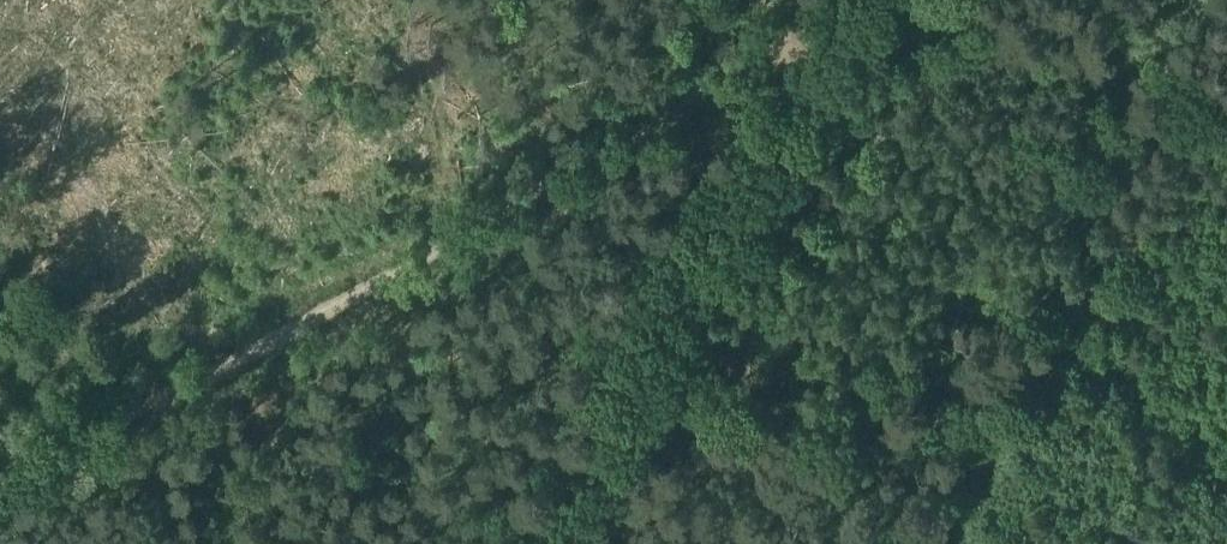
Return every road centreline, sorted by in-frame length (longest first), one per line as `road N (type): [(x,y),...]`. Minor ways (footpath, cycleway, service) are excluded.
road 1 (track): [(0,498),(794,53),(763,0)]
road 2 (track): [(547,543),(892,0)]
road 3 (track): [(1226,104),(1116,0)]

